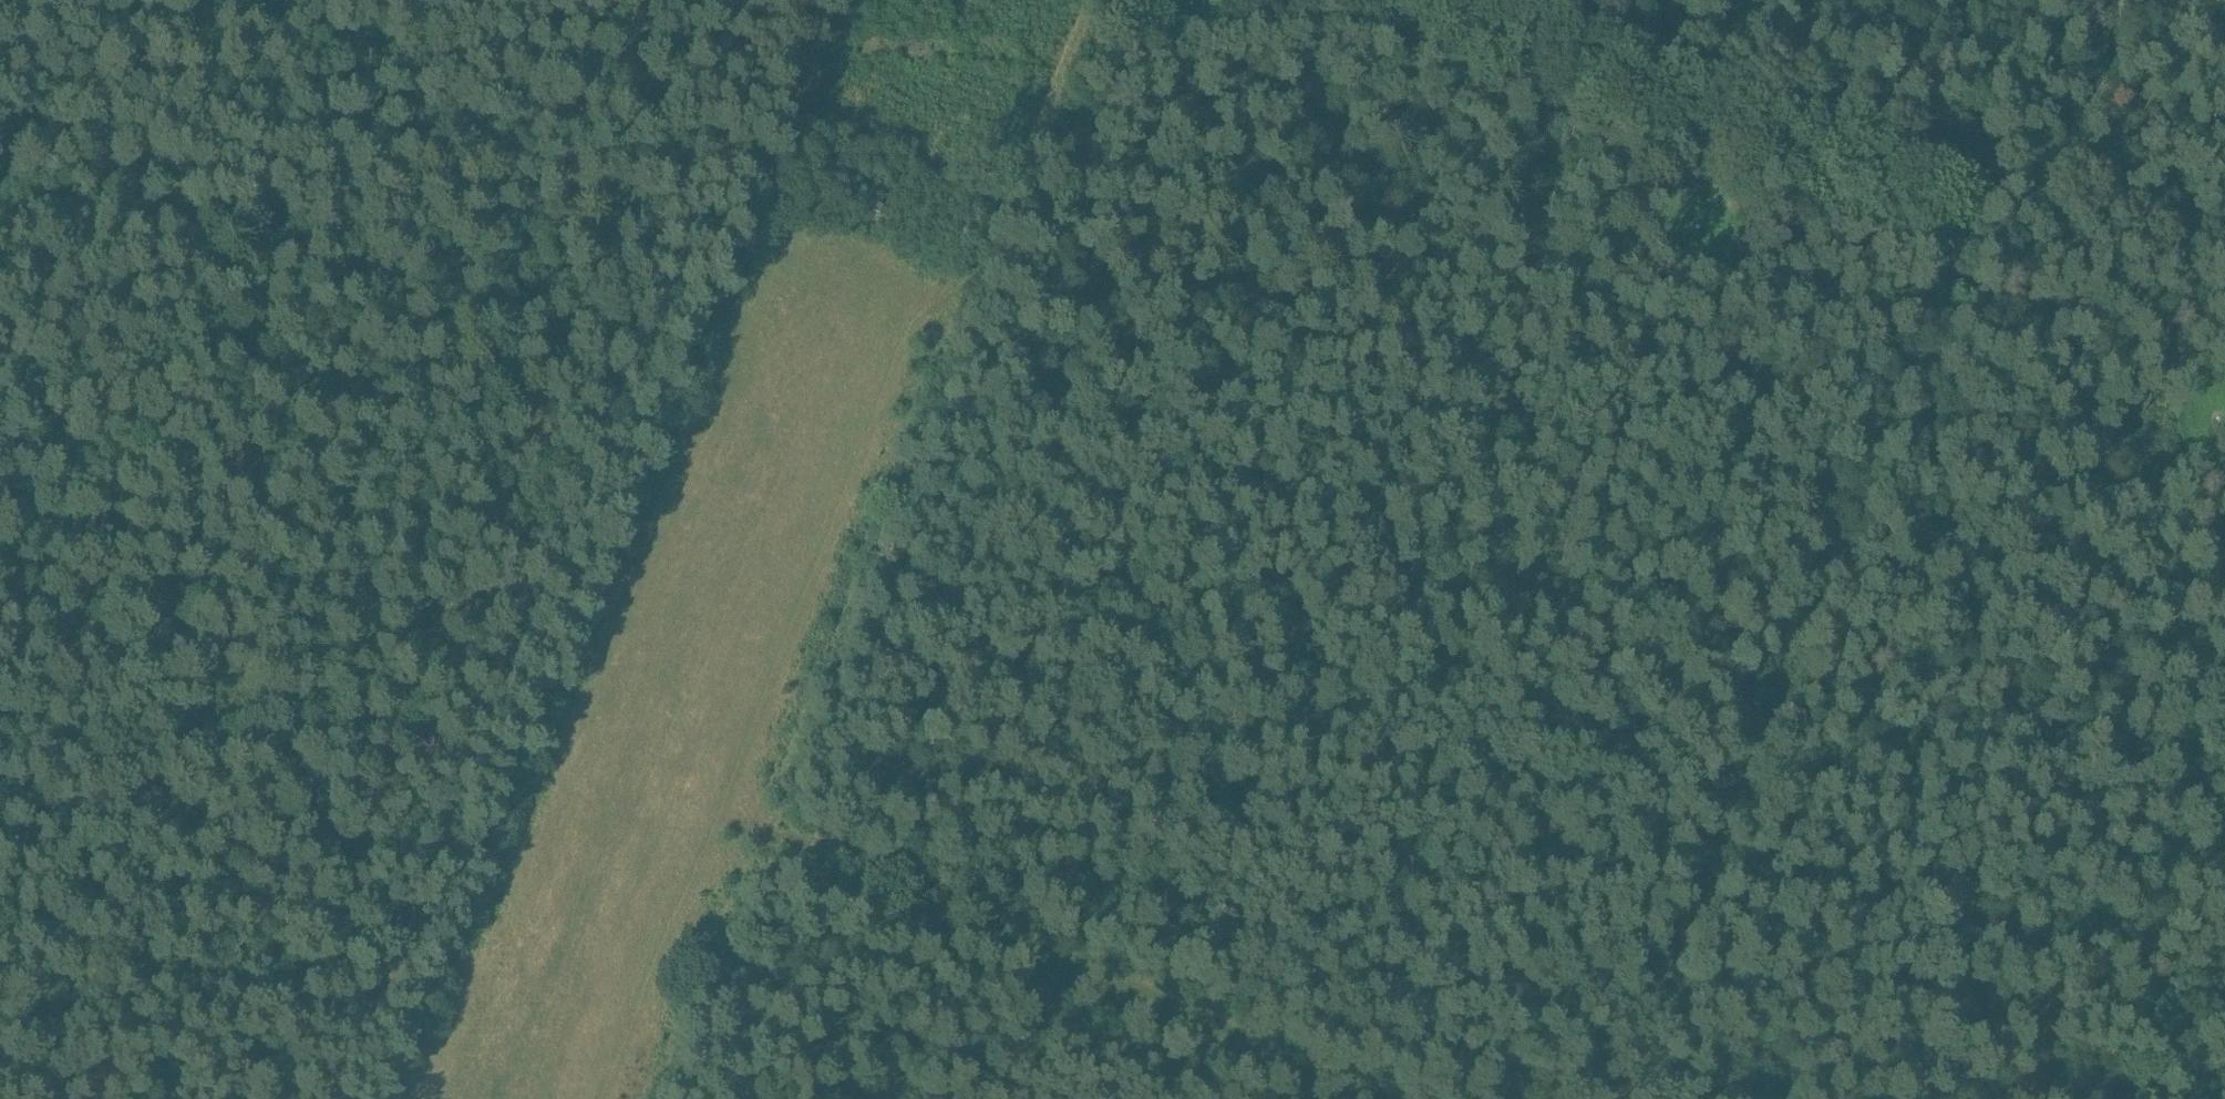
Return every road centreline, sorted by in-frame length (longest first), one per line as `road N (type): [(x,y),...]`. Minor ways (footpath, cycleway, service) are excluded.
road 1 (track): [(1985,177),(1637,1098)]
road 2 (track): [(1985,177),(1557,0)]
road 3 (track): [(2224,262),(1985,177)]
road 4 (track): [(1080,0),(998,199)]
road 5 (track): [(2048,0),(1985,177)]

